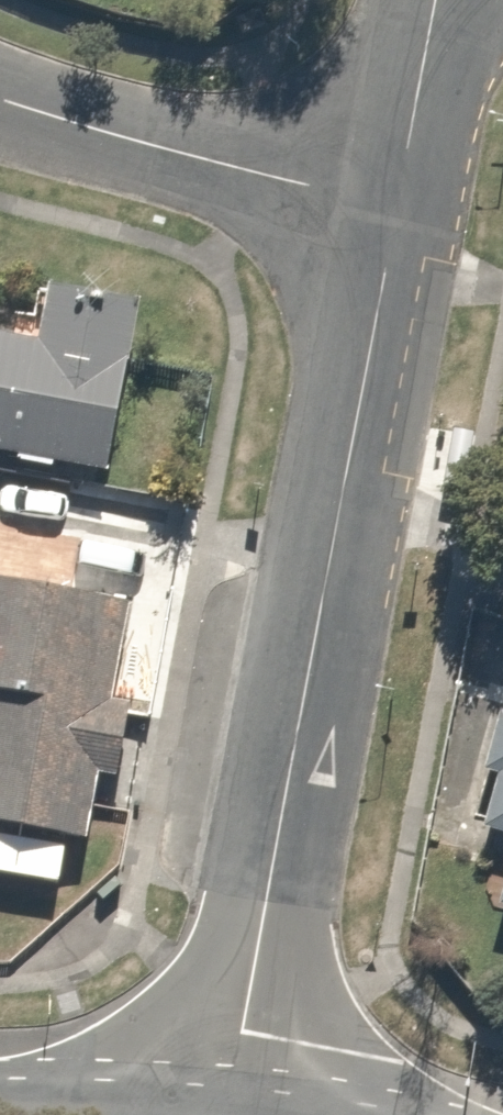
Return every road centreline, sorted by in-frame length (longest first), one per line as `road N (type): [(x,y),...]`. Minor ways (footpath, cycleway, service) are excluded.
road 1 (residential): [(213,1108),(245,1031),(399,212)]
road 2 (residential): [(399,212),(0,100)]
road 3 (residential): [(399,212),(440,0)]
road 4 (secondary): [(0,1102),(213,1108)]

